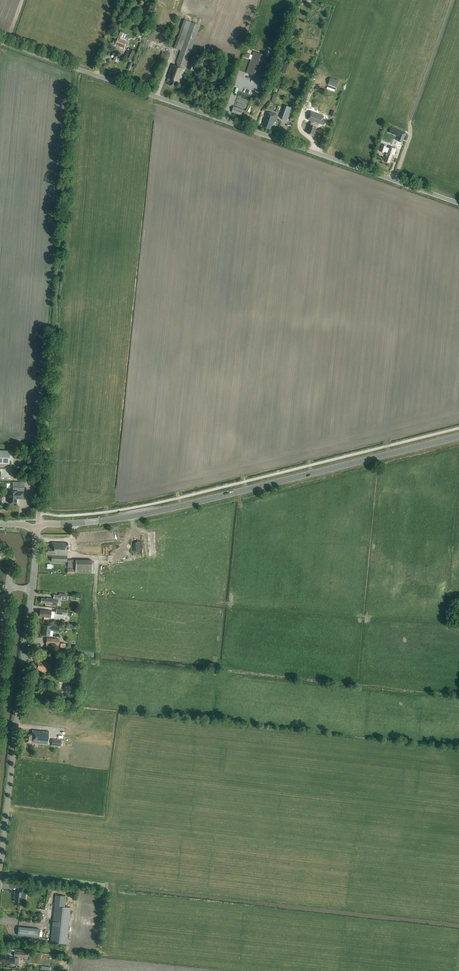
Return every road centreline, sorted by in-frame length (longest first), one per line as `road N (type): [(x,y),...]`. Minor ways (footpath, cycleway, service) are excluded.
road 1 (unclassified): [(458,203),(0,42)]
road 2 (tertiary): [(41,524),(137,516),(458,437)]
road 3 (tertiary): [(0,875),(33,590)]
road 4 (track): [(55,321),(39,514)]
road 5 (track): [(395,181),(452,0)]

